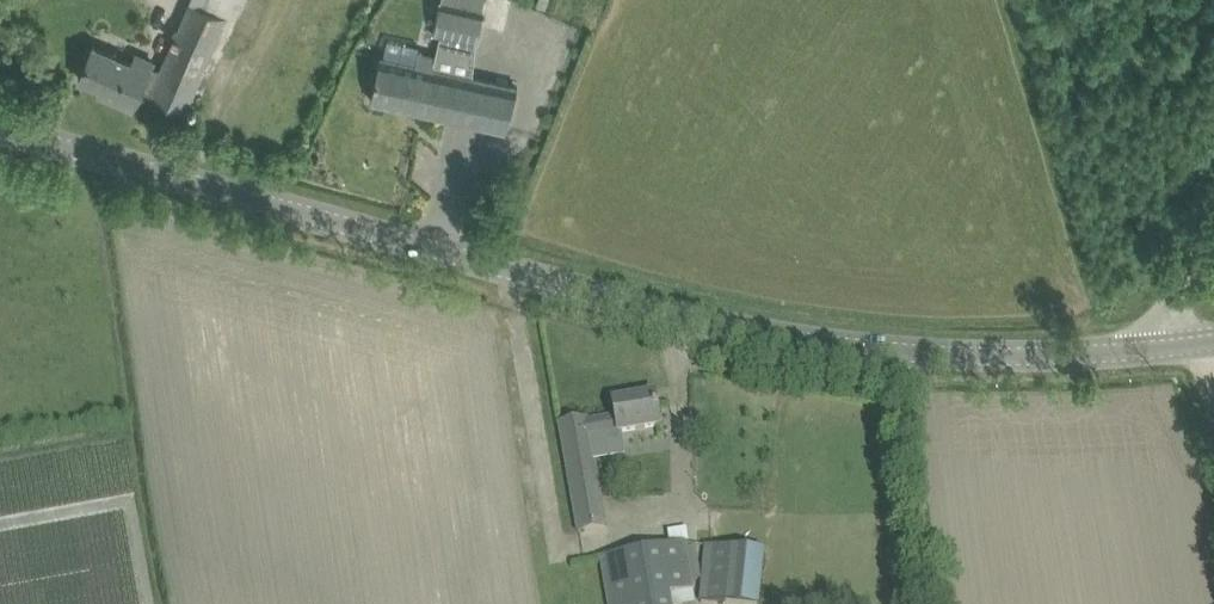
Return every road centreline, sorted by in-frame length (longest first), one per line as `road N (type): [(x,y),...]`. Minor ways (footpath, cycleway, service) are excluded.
road 1 (tertiary): [(1143,351),(895,352),(703,321),(0,129)]
road 2 (track): [(185,179),(285,0)]
road 3 (track): [(1213,17),(1190,63),(1154,72),(1135,50),(1150,0)]
road 4 (unclassified): [(1143,351),(1213,235)]

